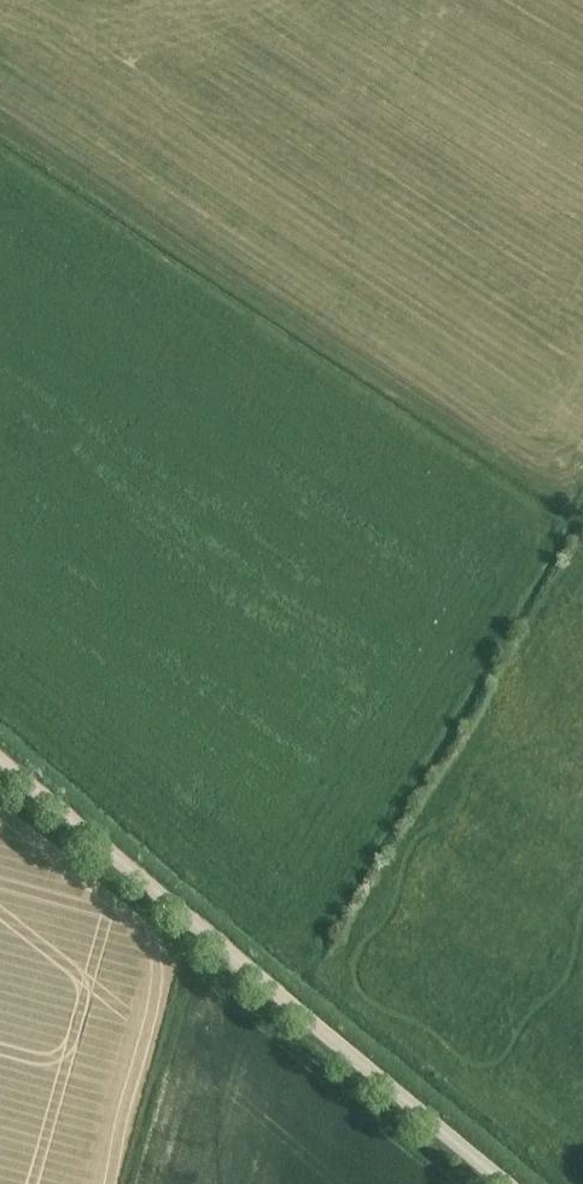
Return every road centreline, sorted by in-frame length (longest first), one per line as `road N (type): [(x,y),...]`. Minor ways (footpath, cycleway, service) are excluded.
road 1 (unclassified): [(503,1183),(0,769)]

